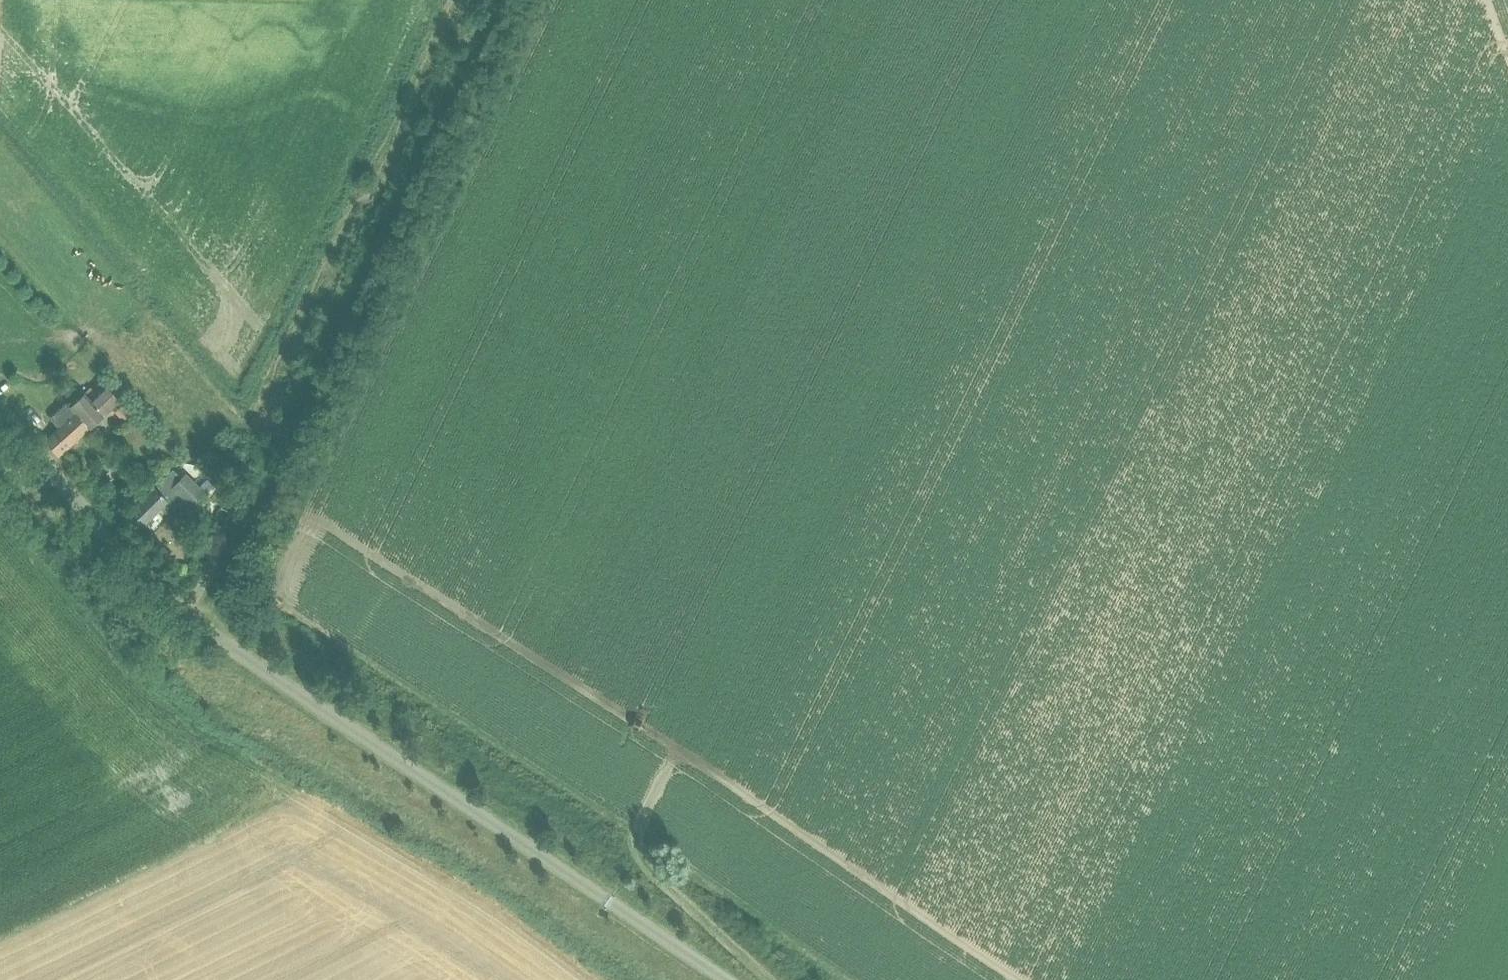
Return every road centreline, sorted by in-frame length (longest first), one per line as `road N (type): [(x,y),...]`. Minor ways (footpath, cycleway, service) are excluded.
road 1 (tertiary): [(727,979),(189,617)]
road 2 (track): [(230,527),(495,0)]
road 3 (tertiary): [(189,617),(113,545),(0,411)]

